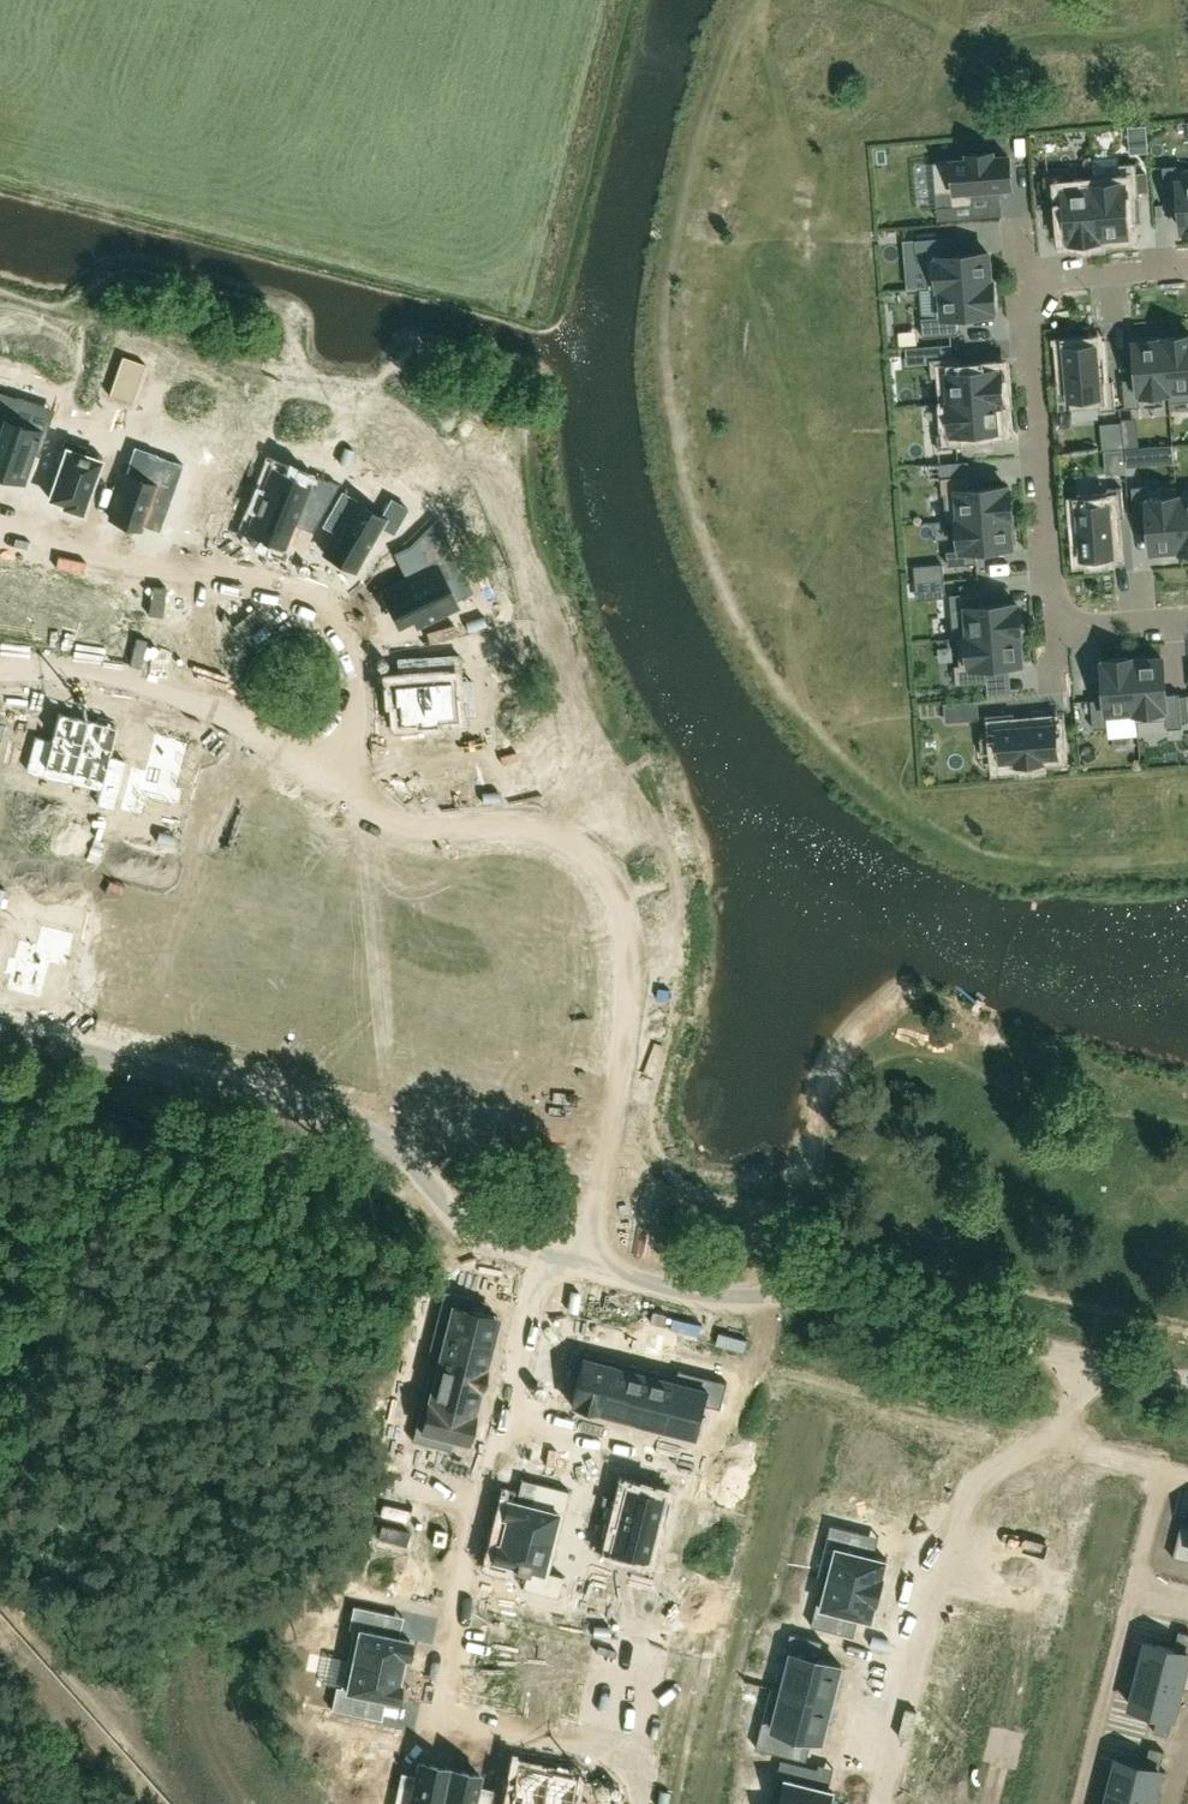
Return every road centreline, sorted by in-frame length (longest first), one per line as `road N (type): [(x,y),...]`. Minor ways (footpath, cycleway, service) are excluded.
road 1 (residential): [(1091,1362),(814,1293),(717,1297),(587,1267),(635,1029),(610,877),(580,851),(516,824),(418,822),(339,788)]
road 2 (residential): [(639,1803),(631,1769),(414,1724),(491,1420)]
road 3 (residential): [(0,520),(134,568),(300,593),(336,609),(355,643),(339,788)]
road 4 (unknown): [(0,1027),(379,1131),(469,1234)]
road 5 (residential): [(1091,1362),(1055,1435),(971,1485),(879,1803)]
road 6 (residential): [(1031,279),(1057,628)]
road 7 (residential): [(339,788),(231,715),(124,678)]
road 8 (residential): [(491,1420),(726,1478)]
road 9 (residential): [(1080,1803),(1133,1588)]
road 10 (residential): [(491,1420),(542,1256)]
road 11 (residential): [(1187,268),(1031,279)]
road 12 (residential): [(1133,1588),(1162,1474),(1187,1480)]
road 13 (residential): [(1057,628),(1187,616)]
road 14 (unknown): [(124,678),(0,666)]
road 15 (unknown): [(587,1267),(469,1234)]

